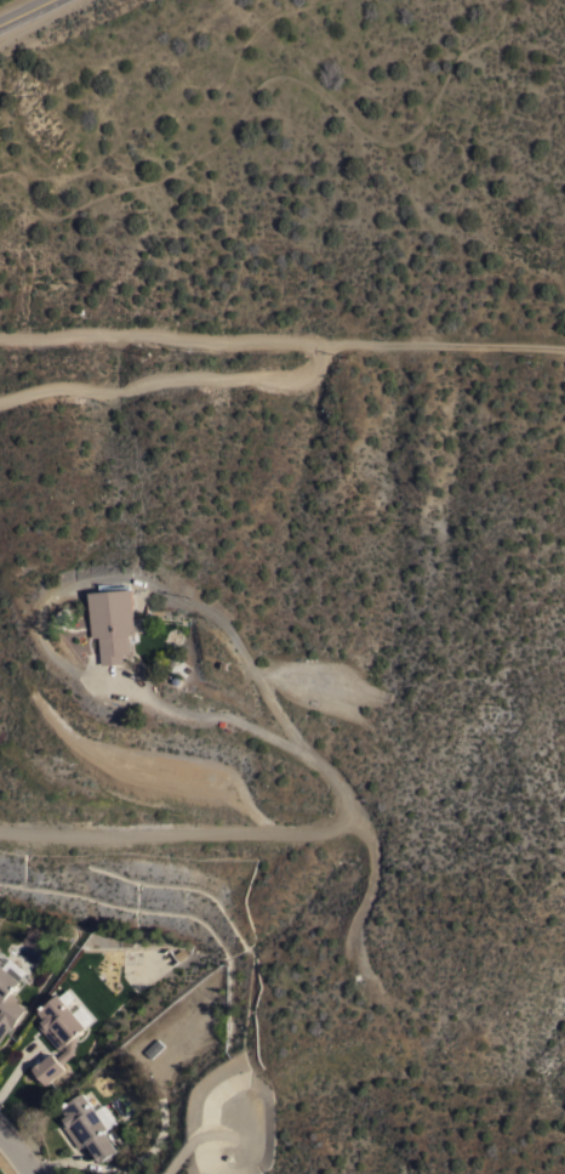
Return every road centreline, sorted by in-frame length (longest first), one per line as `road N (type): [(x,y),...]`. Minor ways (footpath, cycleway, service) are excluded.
road 1 (track): [(309,760),(255,727),(187,715),(80,670),(44,642),(41,609),(69,584),(127,577),(217,612),(309,760)]
road 2 (track): [(0,336),(564,346)]
road 3 (track): [(0,832),(320,829),(341,822),(346,796),(333,775),(309,760)]
road 4 (track): [(323,340),(315,365),(298,379),(195,378),(115,391),(40,389),(0,399)]

